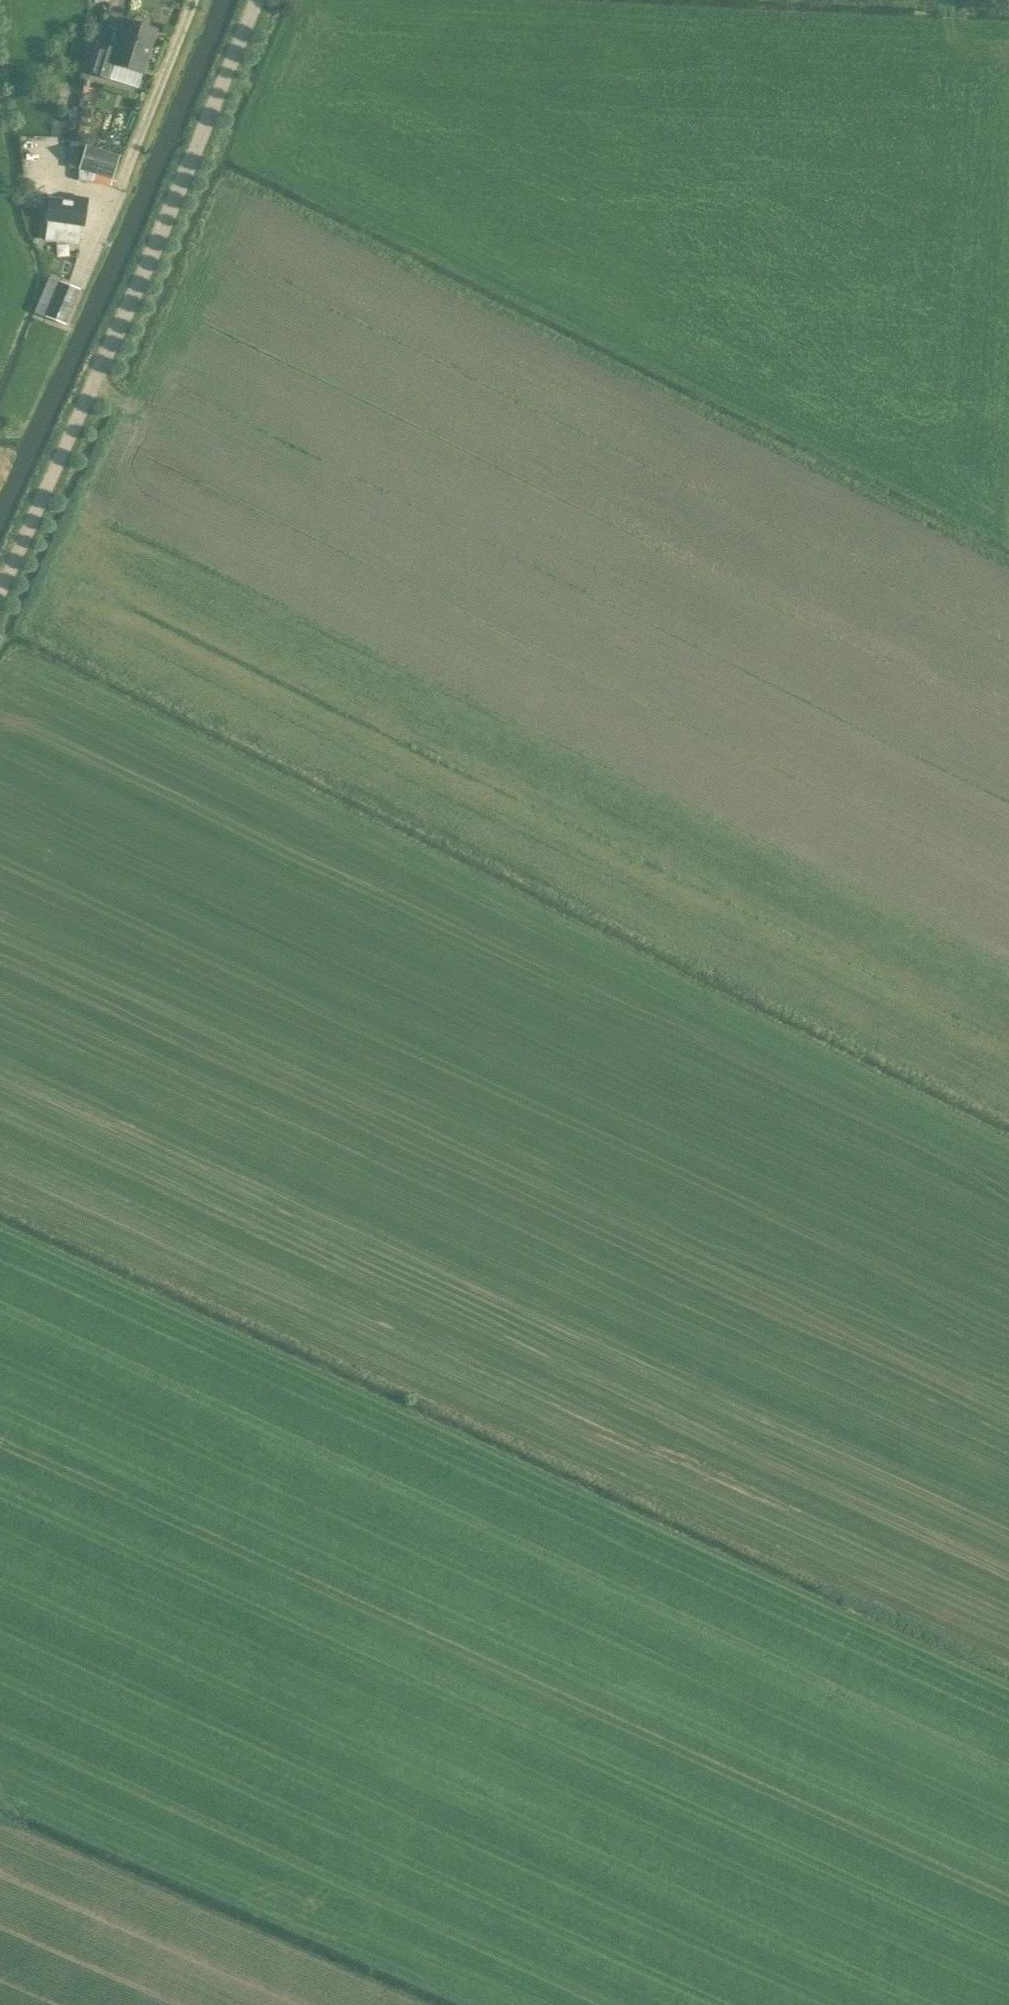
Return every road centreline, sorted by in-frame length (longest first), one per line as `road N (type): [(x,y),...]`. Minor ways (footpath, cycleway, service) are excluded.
road 1 (track): [(257,0),(5,584)]

